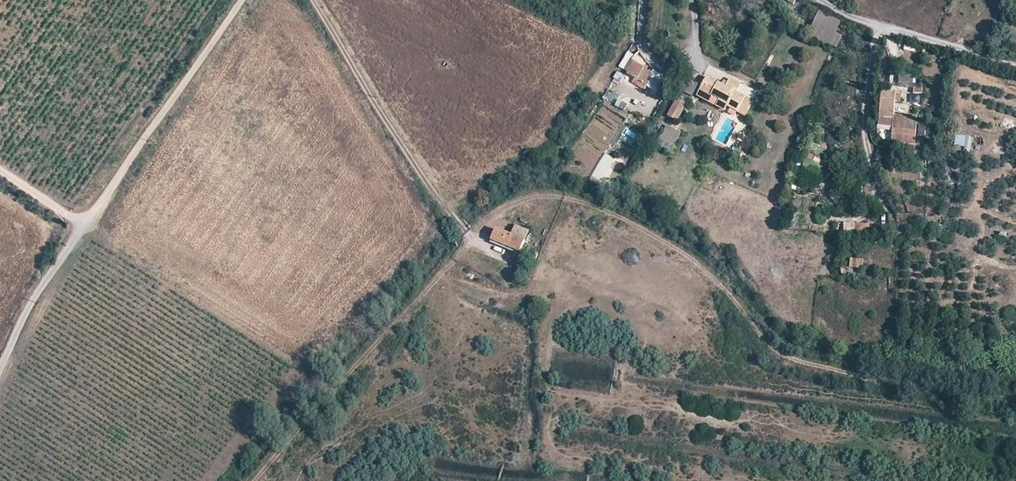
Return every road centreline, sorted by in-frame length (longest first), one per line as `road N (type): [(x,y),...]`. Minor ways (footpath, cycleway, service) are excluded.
road 1 (unclassified): [(238,0),(31,298),(0,369)]
road 2 (track): [(471,235),(419,175),(310,0)]
road 3 (track): [(819,0),(864,23),(1015,67)]
road 4 (track): [(872,177),(864,119),(881,27)]

